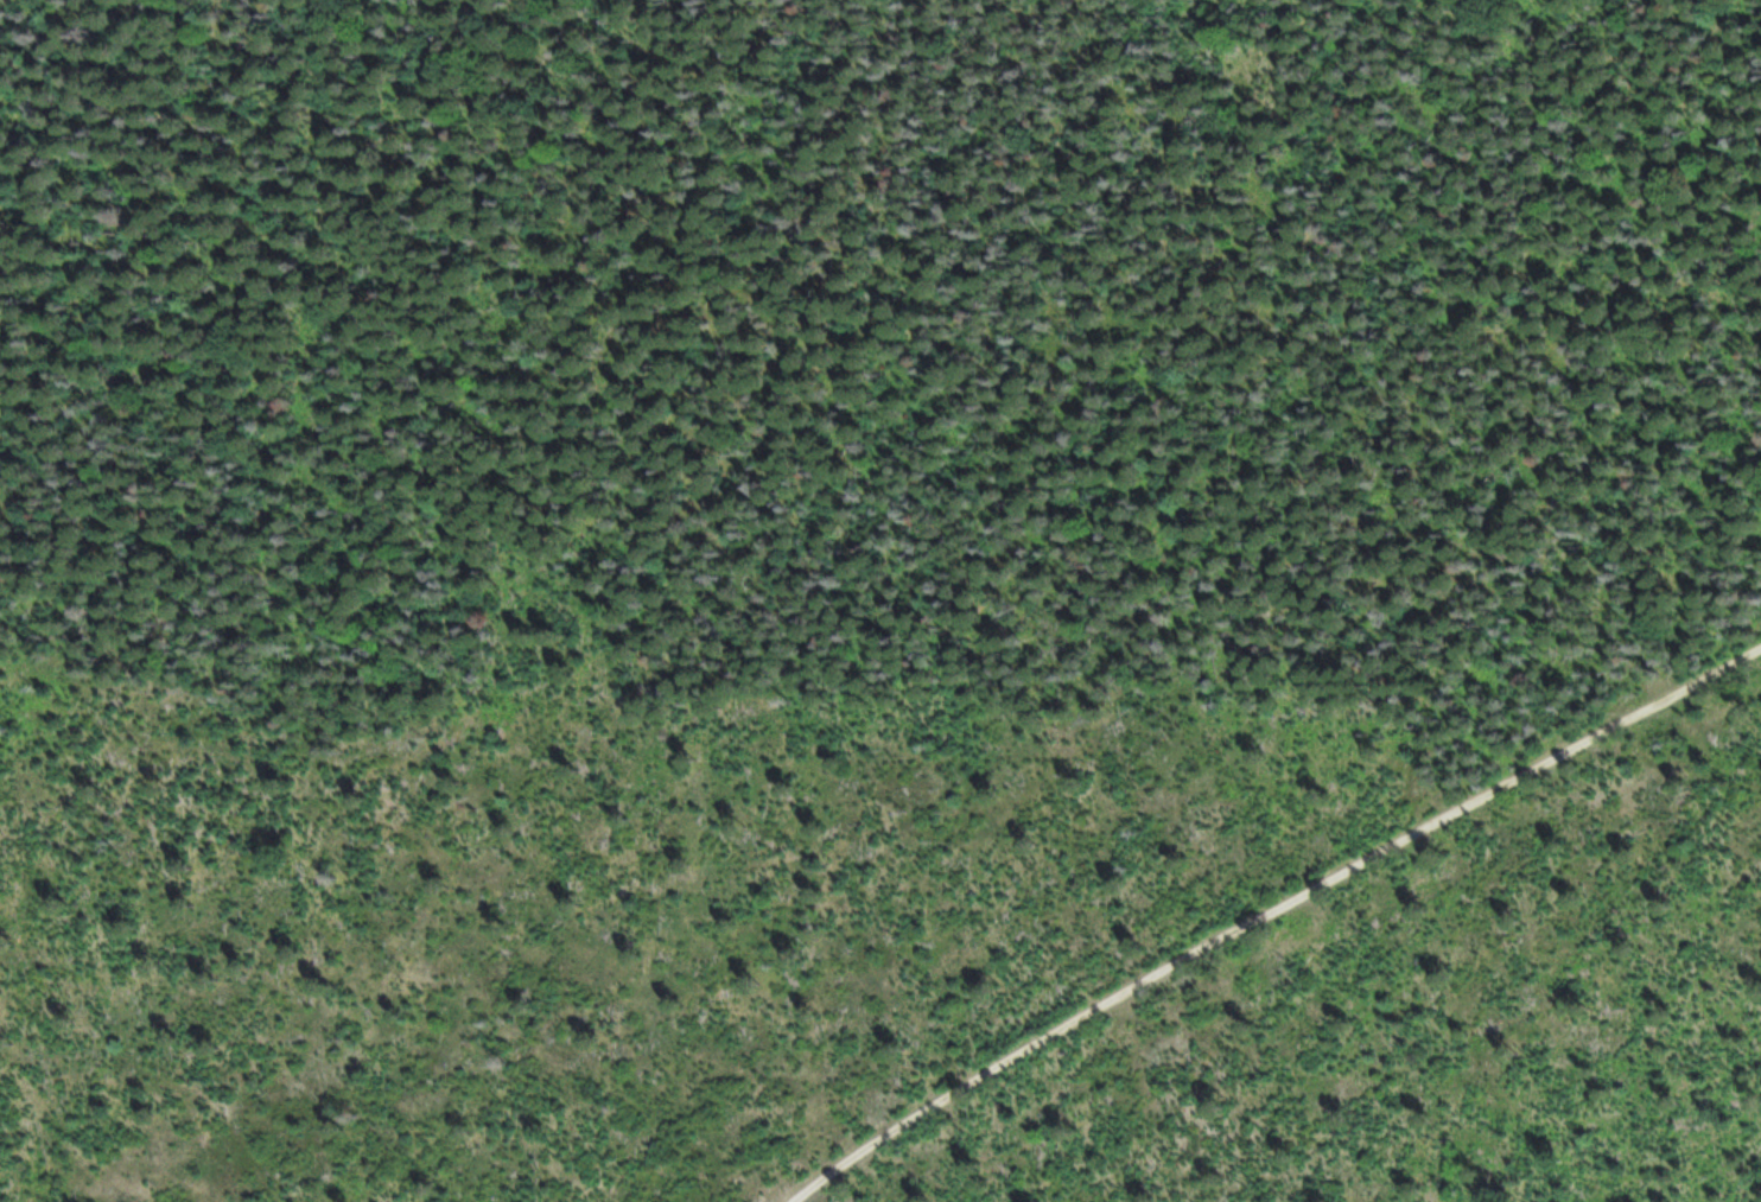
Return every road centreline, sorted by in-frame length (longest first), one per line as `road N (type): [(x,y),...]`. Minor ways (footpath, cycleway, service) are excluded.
road 1 (track): [(795,1201),(935,1102),(1760,652)]

